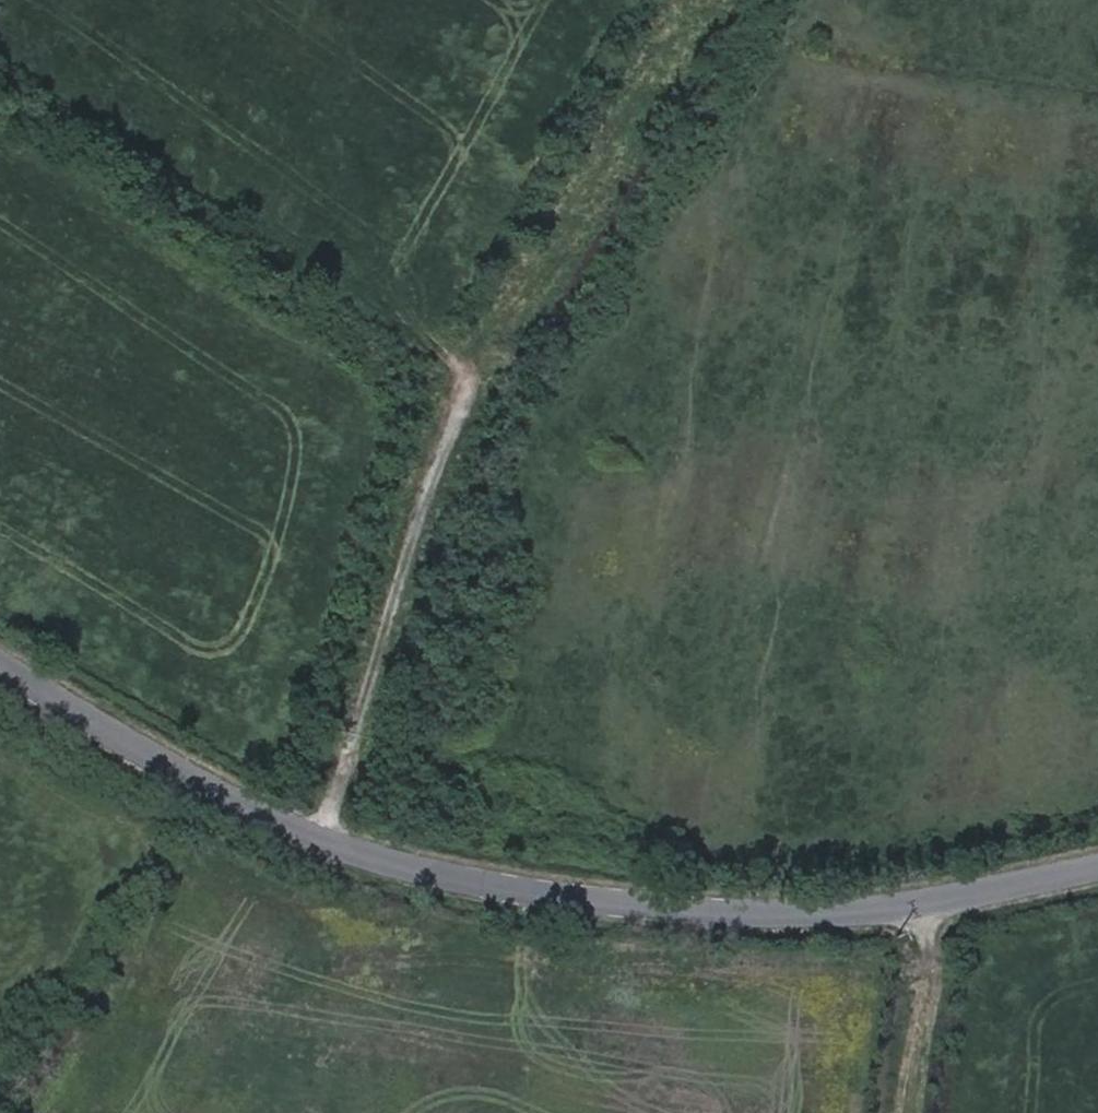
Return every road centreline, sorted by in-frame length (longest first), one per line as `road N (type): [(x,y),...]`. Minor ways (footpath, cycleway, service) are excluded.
road 1 (residential): [(1097,870),(862,926),(347,854),(0,666)]

